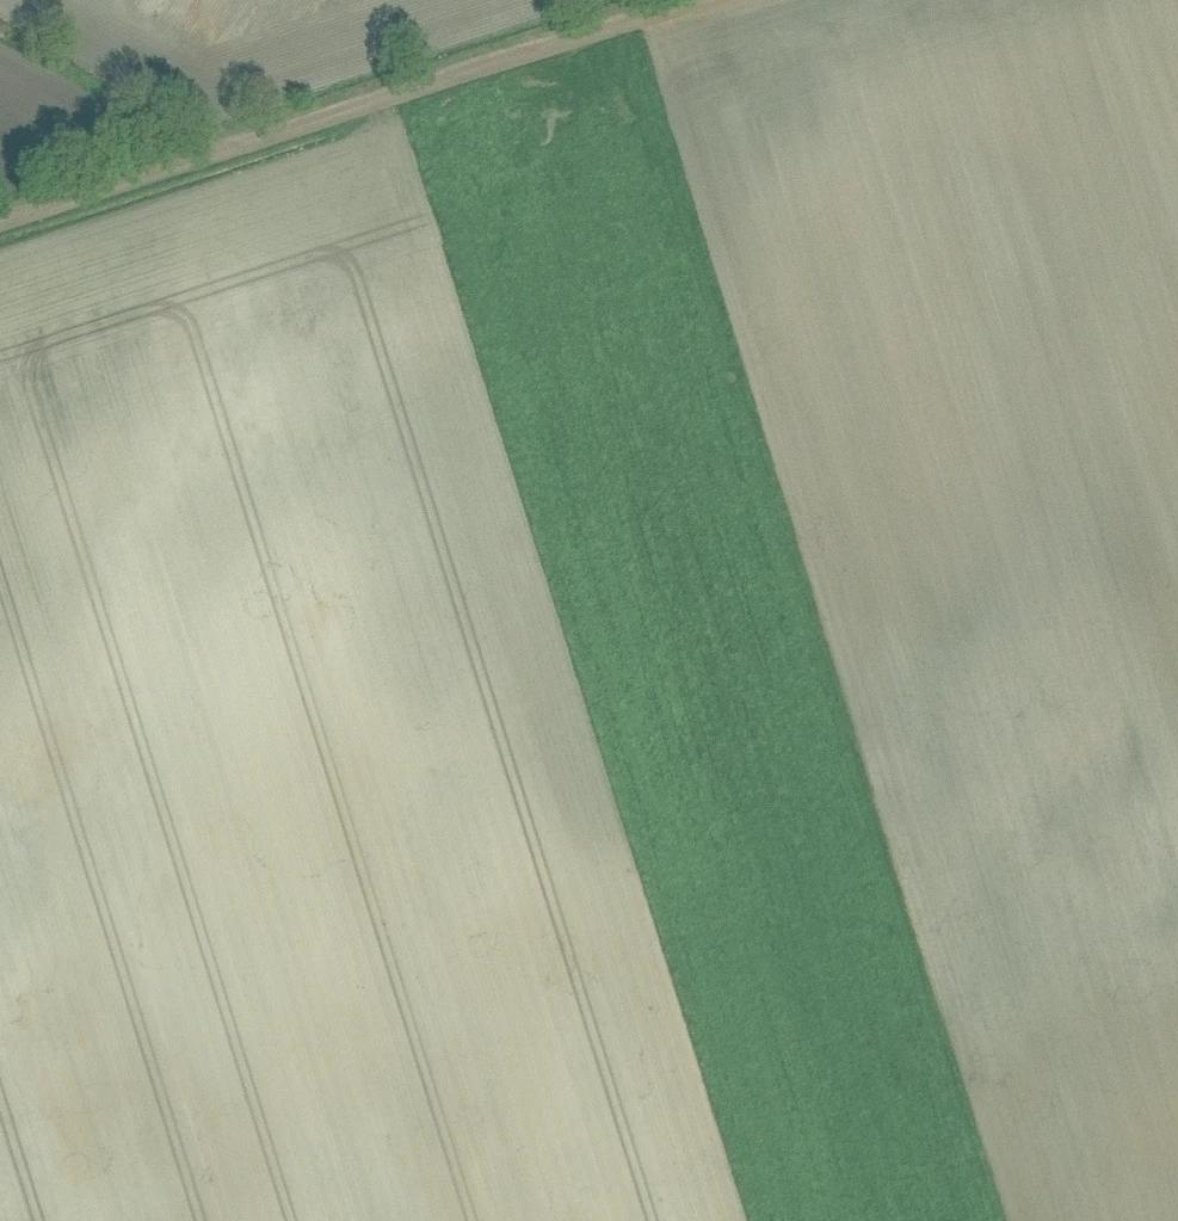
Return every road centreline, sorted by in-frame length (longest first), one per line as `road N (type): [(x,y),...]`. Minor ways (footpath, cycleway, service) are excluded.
road 1 (track): [(0,225),(712,0)]

